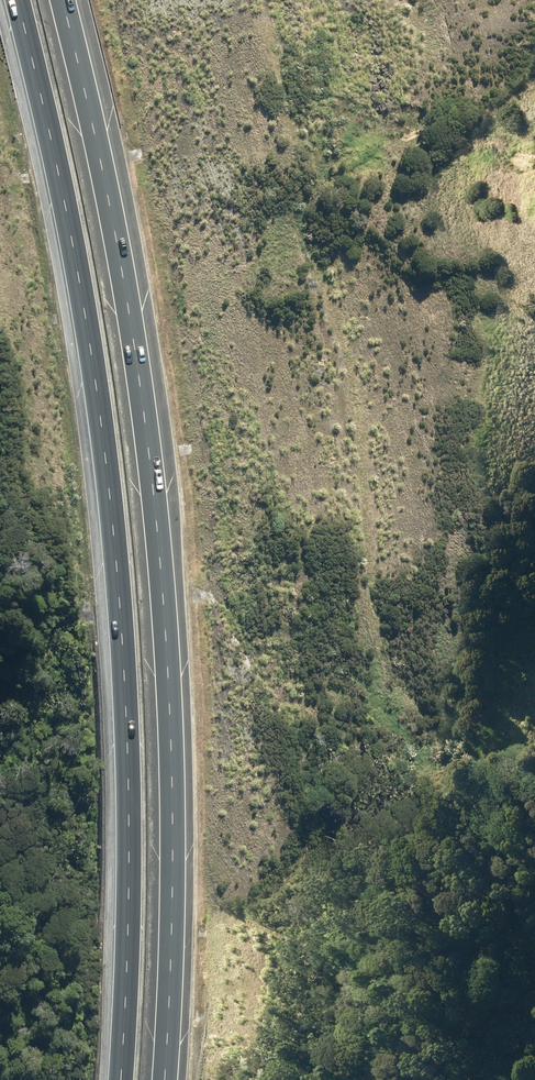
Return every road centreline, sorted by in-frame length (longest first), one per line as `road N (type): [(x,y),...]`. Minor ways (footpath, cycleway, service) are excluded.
road 1 (motorway): [(119,1079),(128,767),(109,486),(93,361),(18,0)]
road 2 (motorway): [(63,0),(116,239),(154,492),(172,782),(163,1079)]

